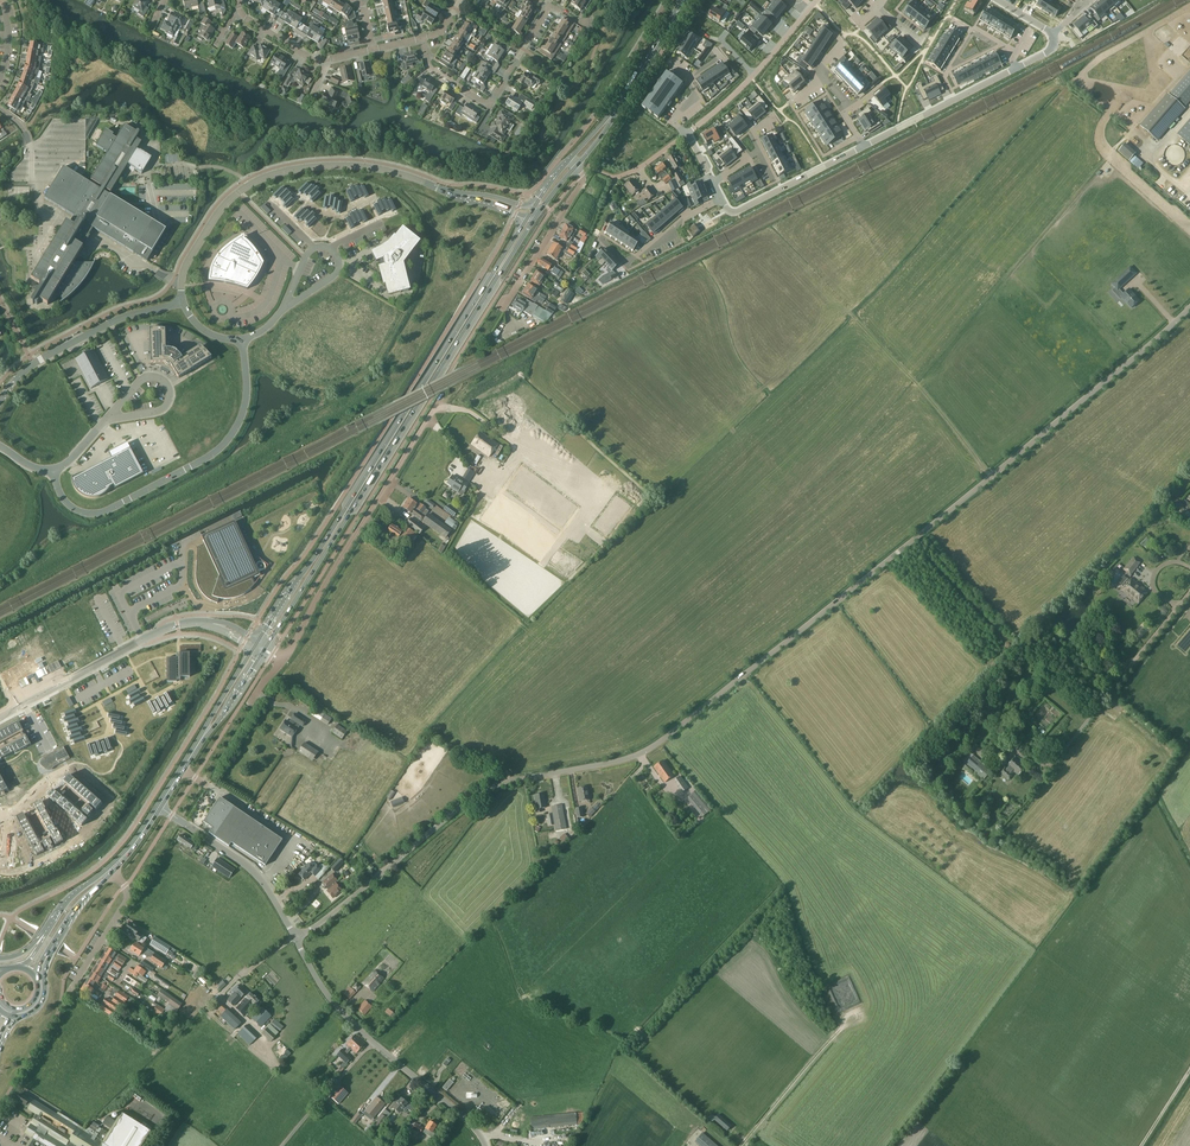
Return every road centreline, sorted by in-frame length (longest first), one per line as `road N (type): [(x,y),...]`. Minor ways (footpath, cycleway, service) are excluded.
road 1 (unclassified): [(294,937),(493,787),(635,759),(668,742),(1189,307)]
road 2 (primary): [(267,645),(536,217)]
road 3 (primary): [(526,219),(259,640)]
road 4 (unclassified): [(468,196),(366,167),(265,177),(214,219),(185,267),(182,303)]
road 5 (unclassified): [(243,341),(244,410),(212,455),(97,513),(68,504),(54,469)]
road 6 (unclassified): [(286,656),(441,398)]
road 7 (unclassified): [(486,1145),(341,1011),(294,937)]
road 8 (residential): [(548,7),(489,106),(429,68),(422,38)]
road 9 (unclassified): [(294,937),(250,870),(160,806)]
road 10 (residential): [(1017,69),(864,147)]
road 11 (unclassified): [(284,307),(309,251),(333,250),(336,273),(289,304)]
road 12 (residential): [(505,309),(581,182),(576,167)]
road 13 (unclassified): [(213,623),(163,630),(64,684)]
road 14 (residential): [(864,147),(737,212),(722,198)]
road 15 (residential): [(722,198),(625,263),(599,236)]
road 16 (unclassified): [(110,416),(161,409),(168,387),(143,379),(115,410)]
road 17 (residential): [(113,872),(127,899),(69,993)]
road 18 (primary): [(610,118),(684,0)]

